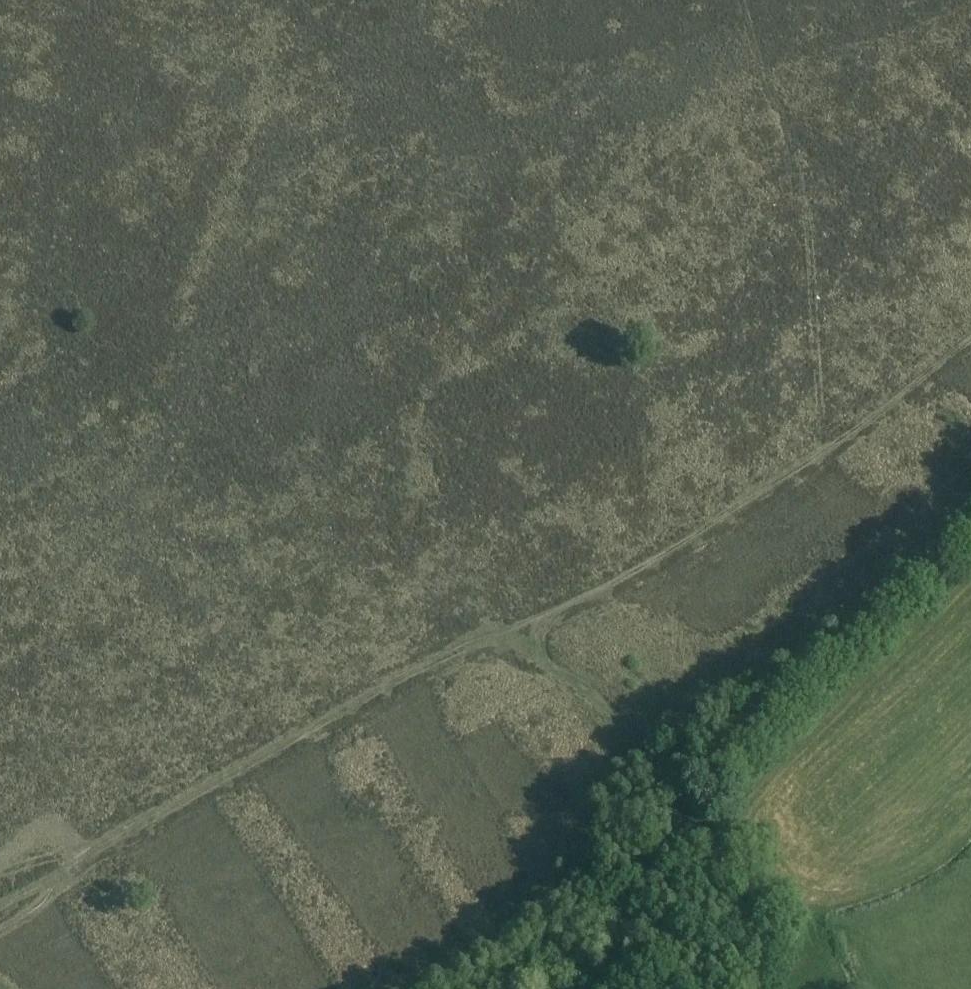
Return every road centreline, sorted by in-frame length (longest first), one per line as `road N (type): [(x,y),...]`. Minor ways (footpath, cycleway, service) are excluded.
road 1 (track): [(512,640),(423,678),(0,911)]
road 2 (track): [(970,343),(722,528),(512,640)]
road 3 (track): [(512,640),(613,712),(702,816)]

